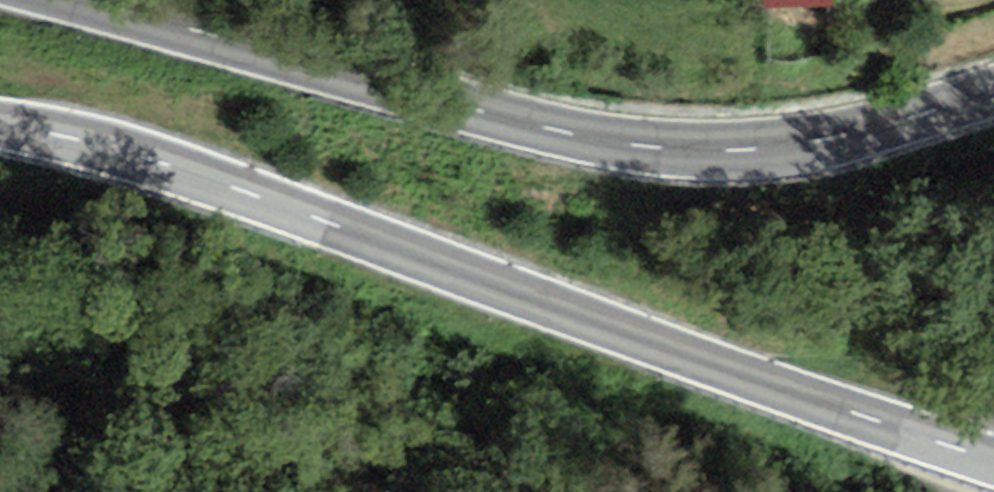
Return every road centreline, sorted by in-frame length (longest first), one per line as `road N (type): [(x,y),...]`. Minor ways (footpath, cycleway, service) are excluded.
road 1 (tertiary): [(993,463),(162,161),(0,123)]
road 2 (tertiary): [(95,0),(464,106),(649,147),(758,150),(824,140),(993,93)]

